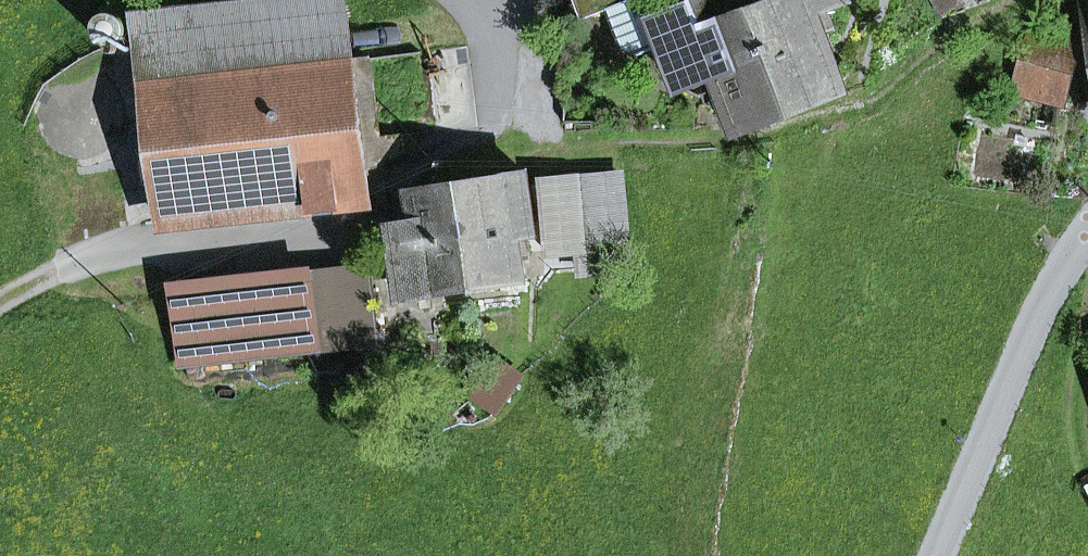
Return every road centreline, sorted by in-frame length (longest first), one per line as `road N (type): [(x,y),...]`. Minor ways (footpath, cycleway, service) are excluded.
road 1 (residential): [(1087,236),(1039,314),(936,555)]

